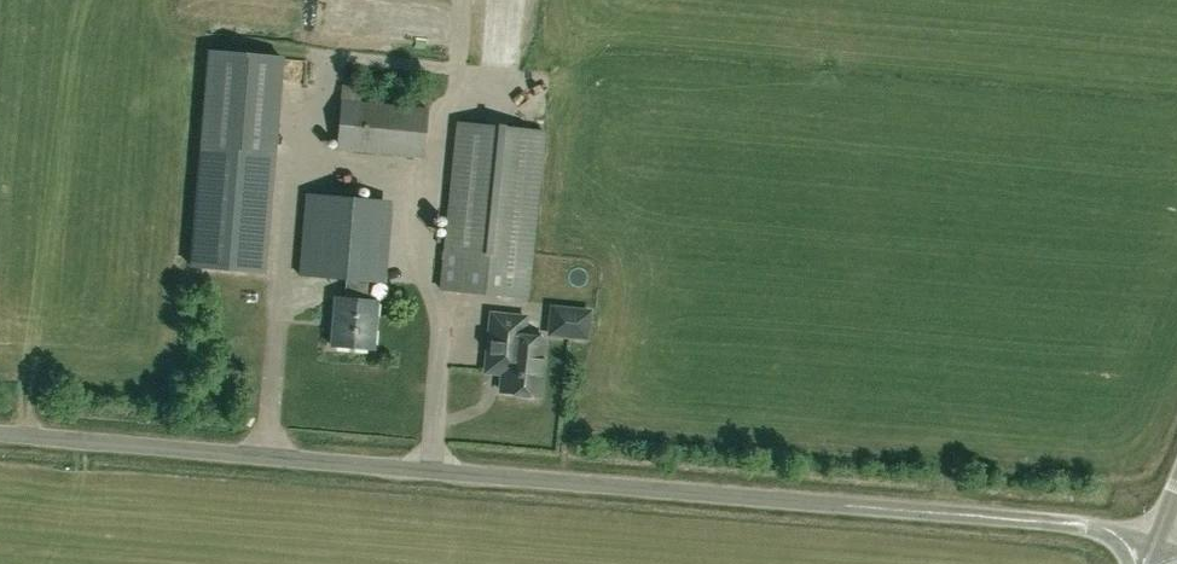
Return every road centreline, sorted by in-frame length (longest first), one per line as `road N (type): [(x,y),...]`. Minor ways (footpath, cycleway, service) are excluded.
road 1 (unclassified): [(1160,537),(0,430)]

